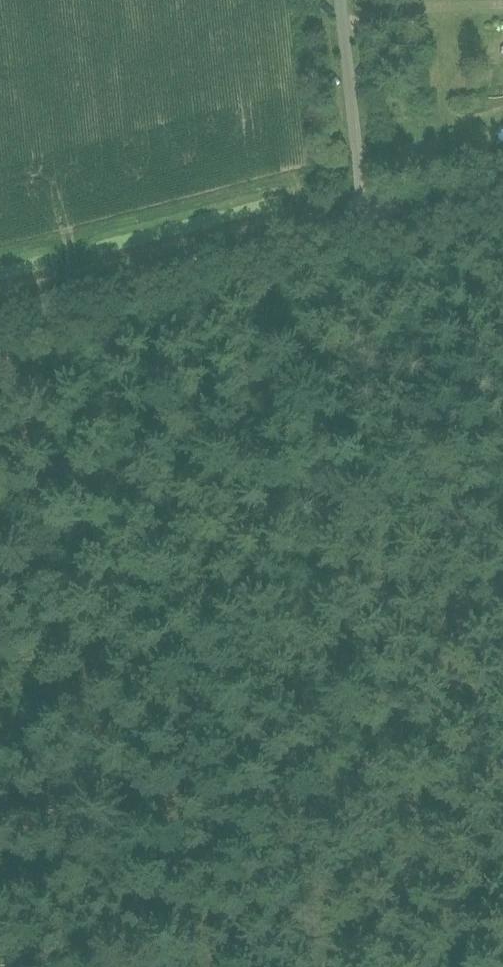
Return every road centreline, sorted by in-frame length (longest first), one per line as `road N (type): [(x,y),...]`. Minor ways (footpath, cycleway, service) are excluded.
road 1 (track): [(147,966),(0,415)]
road 2 (unclassified): [(0,307),(359,214)]
road 3 (track): [(339,20),(502,4)]
road 4 (track): [(359,214),(502,177)]

